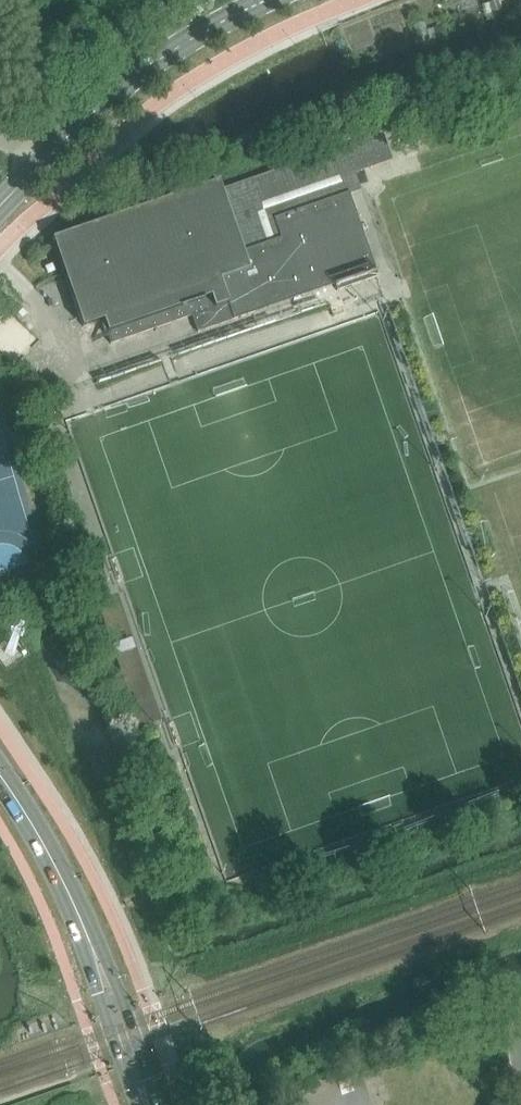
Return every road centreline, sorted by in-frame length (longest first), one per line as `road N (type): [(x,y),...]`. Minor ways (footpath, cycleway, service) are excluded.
road 1 (track): [(78,176),(119,173),(520,48)]
road 2 (tertiary): [(147,1104),(77,910),(0,773)]
road 3 (secondary): [(0,208),(94,113),(153,67),(270,0)]

